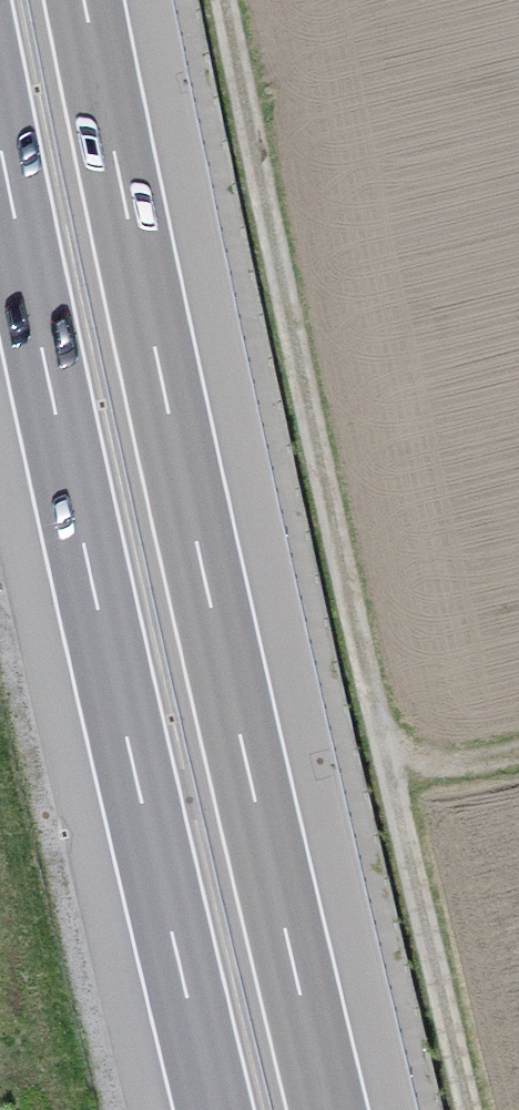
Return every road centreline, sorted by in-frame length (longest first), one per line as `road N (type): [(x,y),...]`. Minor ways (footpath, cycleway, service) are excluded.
road 1 (track): [(469,1109),(222,0)]
road 2 (motorway): [(329,1109),(204,574),(84,0)]
road 3 (motorway): [(0,142),(215,1109)]
road 4 (track): [(518,753),(386,763)]

